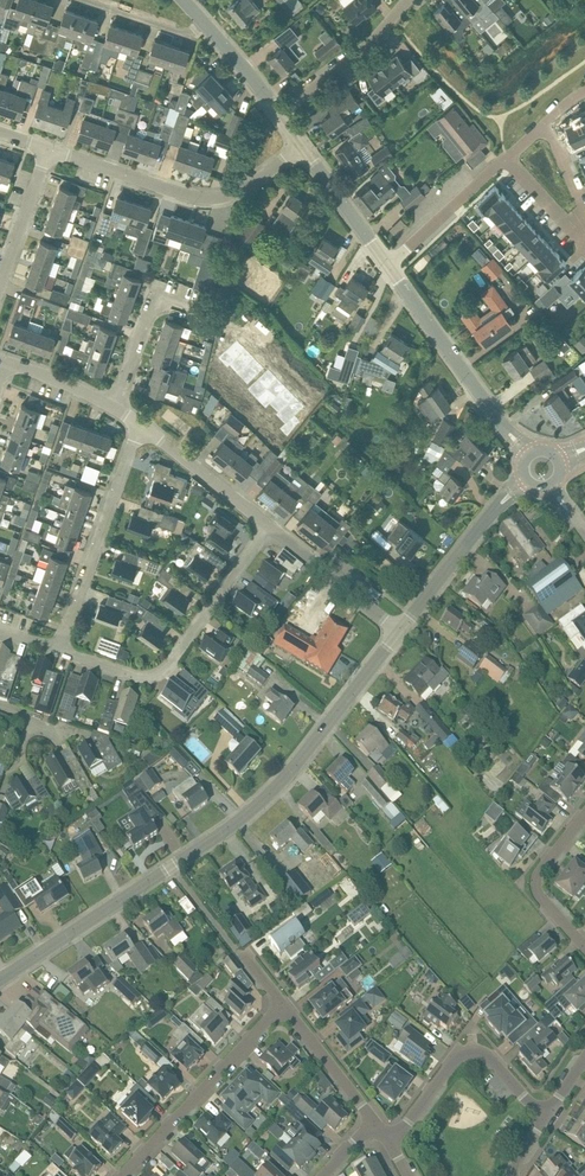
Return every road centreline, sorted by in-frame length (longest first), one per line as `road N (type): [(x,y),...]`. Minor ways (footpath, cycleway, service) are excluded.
road 1 (tertiary): [(0,980),(266,798),(401,630)]
road 2 (residential): [(272,526),(156,674),(140,677),(57,650)]
road 3 (residential): [(300,144),(261,181),(213,199),(49,150)]
road 4 (residential): [(57,650),(139,422)]
road 5 (residential): [(122,1175),(283,1005)]
road 6 (residential): [(390,1144),(475,1051),(545,1117)]
road 7 (tertiary): [(501,425),(389,269)]
road 8 (residential): [(280,115),(371,43),(408,0)]
road 9 (residential): [(272,526),(139,422)]
road 10 (residential): [(401,630),(272,526)]
road 11 (residential): [(584,947),(537,890),(540,870),(584,814)]
road 12 (residential): [(389,269),(508,159)]
road 13 (residential): [(117,406),(155,298),(194,315)]
road 14 (tertiary): [(389,269),(300,144)]
road 15 (residential): [(375,1123),(283,1005)]
road 16 (tertiary): [(401,630),(490,514)]
road 17 (residential): [(0,283),(49,150)]
road 18 (residential): [(205,22),(193,31),(163,29),(78,0)]
road 19 (residential): [(117,406),(5,362)]
road 20 (tertiary): [(280,115),(205,22)]

